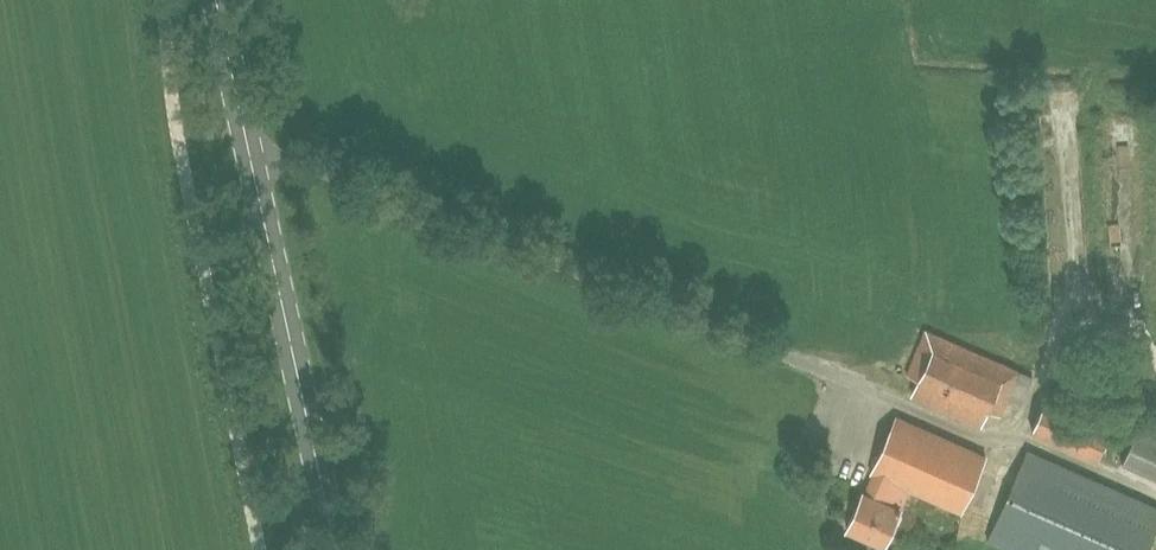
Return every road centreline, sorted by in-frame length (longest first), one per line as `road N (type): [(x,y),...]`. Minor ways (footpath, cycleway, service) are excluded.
road 1 (secondary): [(338,549),(216,0)]

